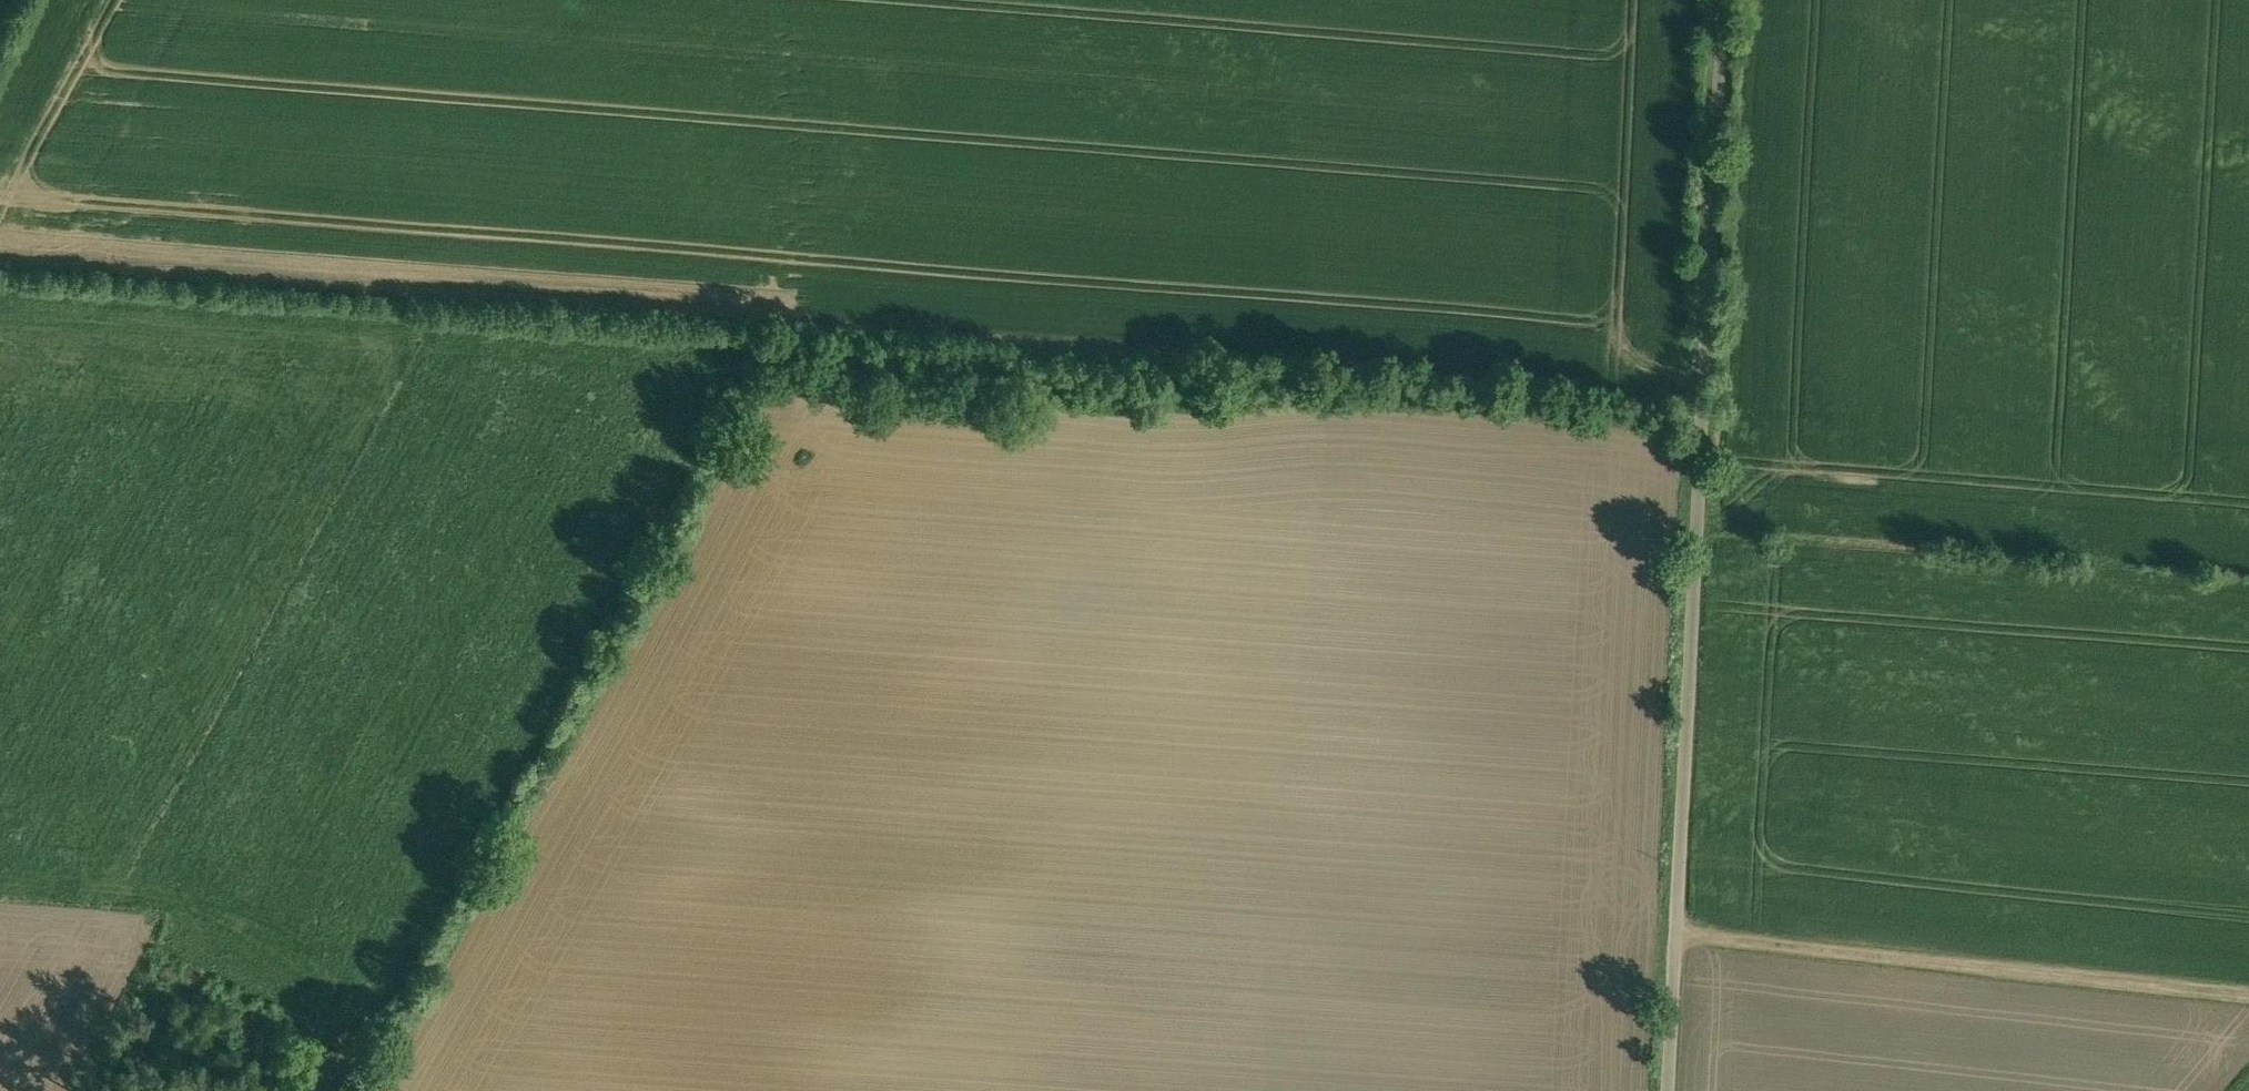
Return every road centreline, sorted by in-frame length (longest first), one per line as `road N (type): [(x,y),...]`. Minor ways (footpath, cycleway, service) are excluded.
road 1 (unclassified): [(1669,1090),(1726,0)]

